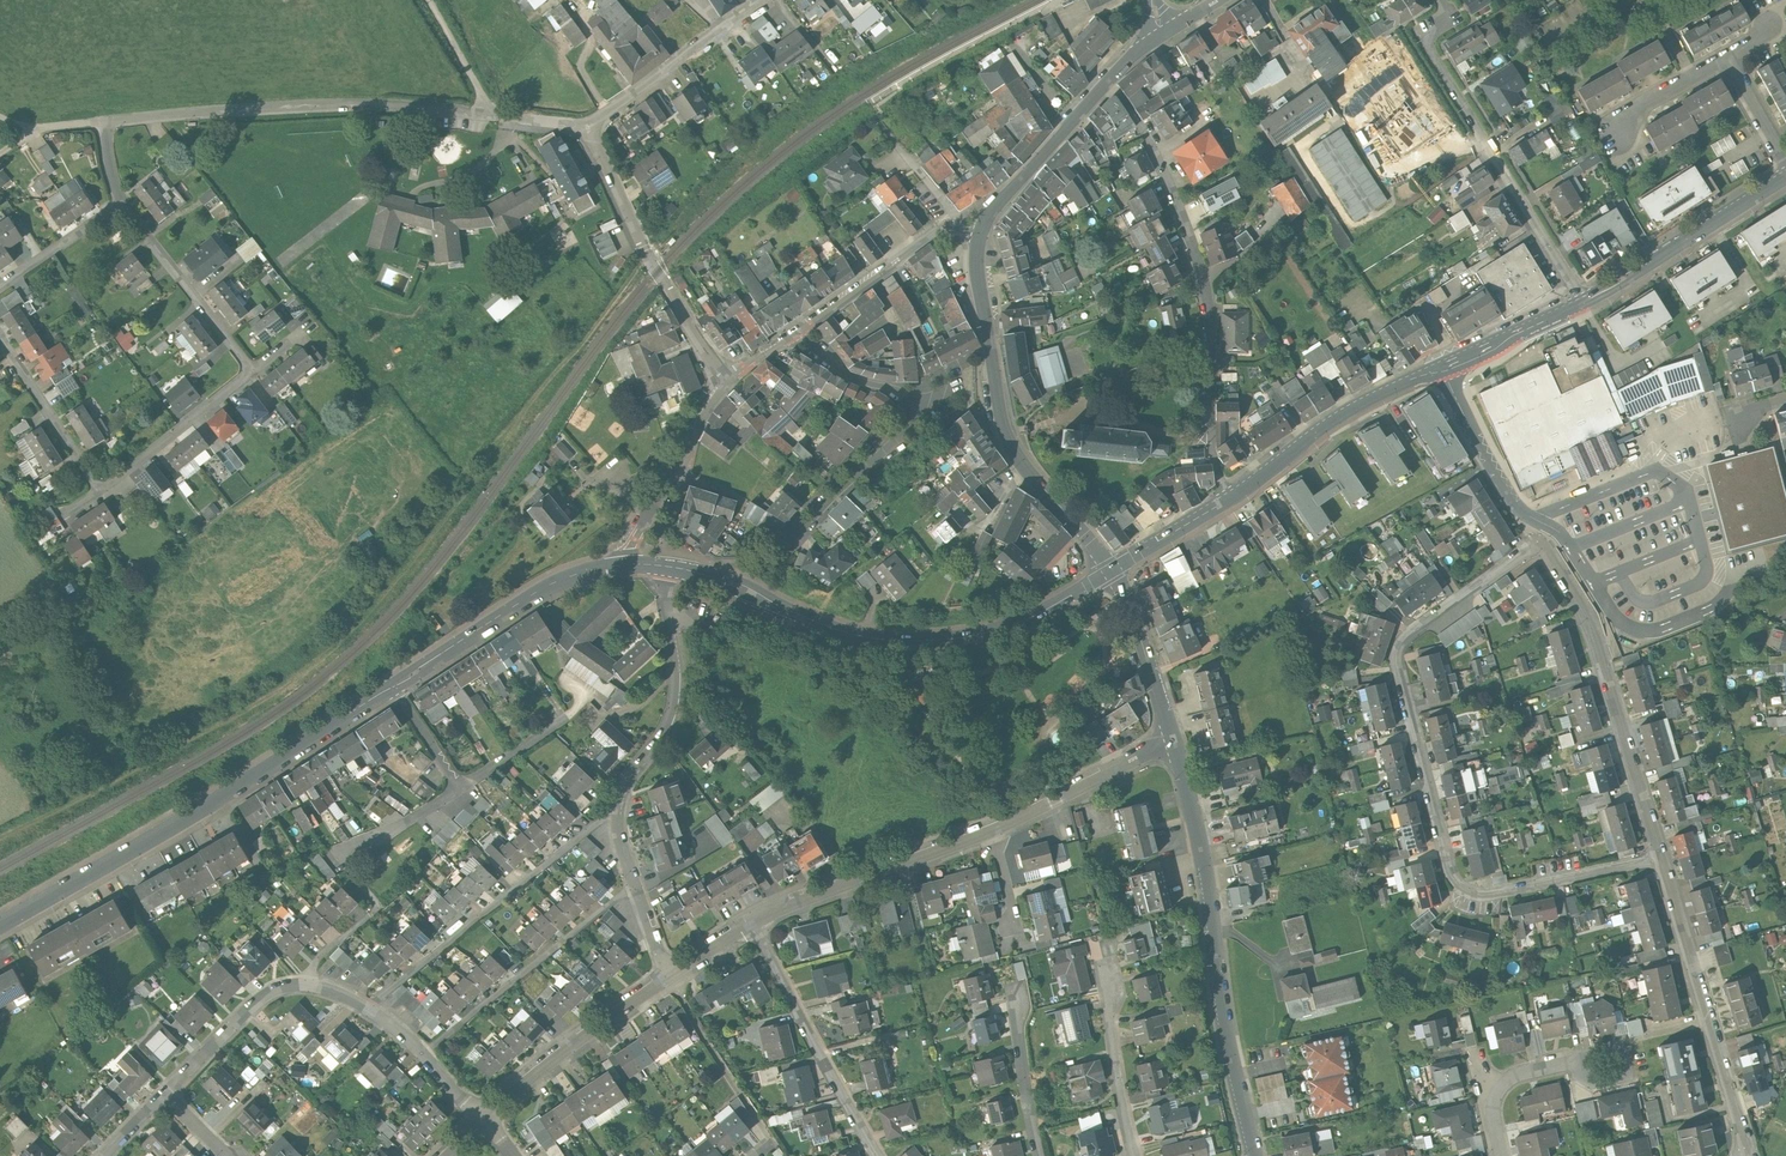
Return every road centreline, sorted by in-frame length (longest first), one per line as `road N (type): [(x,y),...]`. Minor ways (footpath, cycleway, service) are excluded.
road 1 (track): [(0,841),(266,698),(328,652),(402,574),(648,257)]
road 2 (residential): [(1664,856),(1491,893),(1454,881),(1397,656),(1407,634),(1543,544)]
road 3 (tertiary): [(655,562),(858,632),(909,641),(999,632),(1112,570)]
road 4 (residential): [(748,922),(1052,803),(1175,741)]
road 5 (tertiary): [(0,929),(393,682)]
road 6 (residential): [(1107,81),(1145,134),(1191,230),(1204,279),(1213,456),(1232,498)]
road 7 (secondary): [(1256,1155),(1175,741)]
road 8 (residential): [(491,114),(308,109),(107,123)]
road 9 (secondary): [(1112,570),(1007,436),(976,262),(979,236)]
road 10 (residential): [(1585,303),(1431,39),(1432,24),(1448,11),(1440,0)]
road 11 (residential): [(1664,856),(1592,623),(1543,544)]
road 12 (residential): [(616,806),(374,1006)]
road 13 (residential): [(1753,1155),(1664,856)]
road 14 (tertiary): [(393,682),(563,579),(597,566),(655,562)]
road 15 (residential): [(586,127),(648,257),(725,375)]
road 16 (residential): [(748,922),(879,1155)]
road 17 (residential): [(425,1050),(631,882)]
road 18 (residential): [(655,562),(675,668),(672,720),(616,806)]
road 19 (residential): [(166,1091),(274,989),(307,979),(374,1006)]
road 20 (secondary): [(1232,498),(1356,407),(1442,368)]
road 21 (residential): [(480,1120),(668,968)]
road 22 (secondary): [(1585,303),(1785,179)]
road 23 (residential): [(123,200),(256,370)]
road 24 (secondary): [(979,236),(989,214),(1107,81)]
road 25 (residential): [(770,544),(918,412)]
road 26 (residential): [(725,375),(625,543)]
road 27 (residential): [(105,483),(256,370)]
road 28 (residential): [(1137,1155),(1119,1079),(1111,970)]
road 29 (residential): [(953,226),(797,328)]
road 30 (residential): [(105,483),(0,332)]
road 31 (secondary): [(1175,741),(1112,570)]
road 32 (residential): [(1564,1056),(1631,1041),(1636,1071),(1588,1083),(1573,1070)]
road 33 (residential): [(720,28),(586,127)]
road 34 (residential): [(461,792),(564,718),(581,683)]
road 35 (unclassified): [(1442,368),(1521,511)]
road 36 (residential): [(362,883),(348,851),(360,839),(461,792)]
road 37 (residential): [(1040,1155),(1015,995)]
road 38 (secondary): [(1442,368),(1585,303)]
road 39 (residential): [(0,282),(123,200)]
road 40 (residential): [(1721,58),(1610,118),(1604,132)]
road 41 (secondary): [(1112,570),(1232,498)]
road 42 (residential): [(1508,1155),(1500,1091),(1511,1077),(1564,1056)]
road 43 (residential): [(491,114),(427,0)]
road 44 (residential): [(461,792),(393,682)]
road 45 (residential): [(797,328),(838,368),(907,388)]

